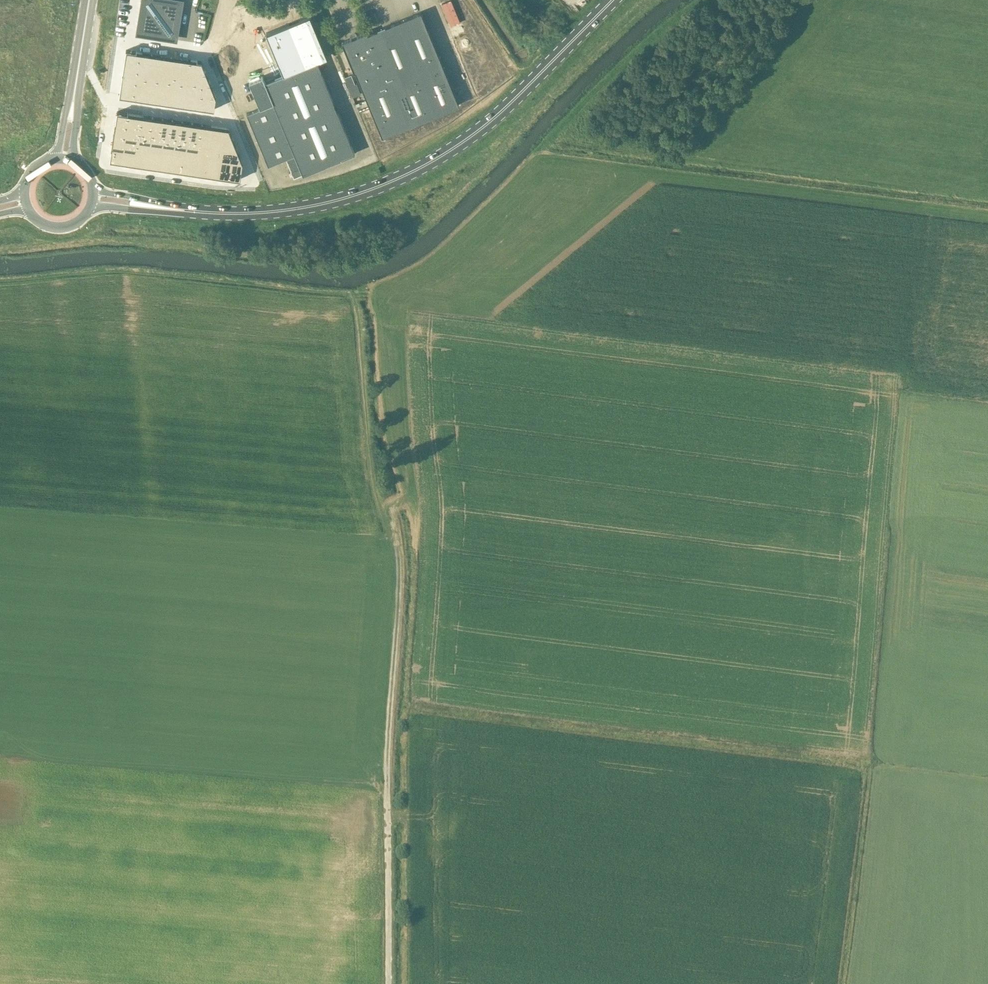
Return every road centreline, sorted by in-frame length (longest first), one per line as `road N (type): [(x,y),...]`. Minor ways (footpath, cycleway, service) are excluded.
road 1 (primary): [(614,0),(503,112),(405,177),(308,208),(168,208)]
road 2 (track): [(391,983),(390,782),(404,551),(393,494)]

